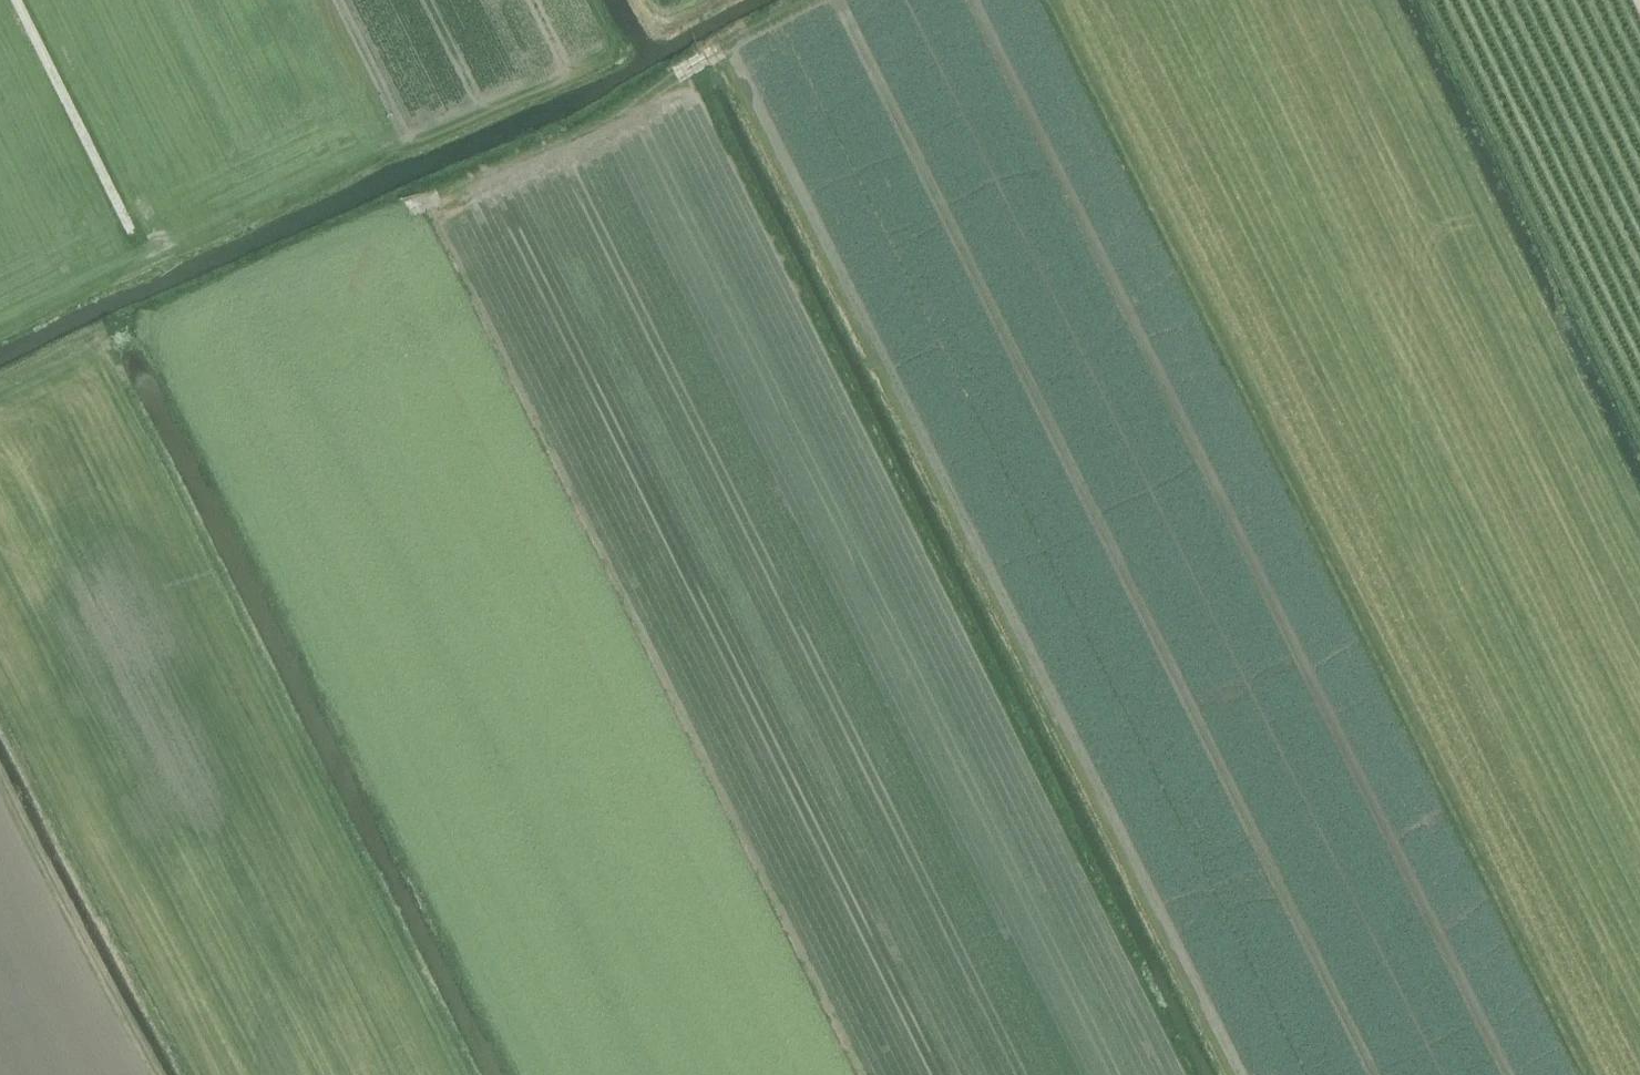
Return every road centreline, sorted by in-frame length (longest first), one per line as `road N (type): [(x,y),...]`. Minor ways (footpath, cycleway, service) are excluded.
road 1 (track): [(674,1074),(131,0)]

